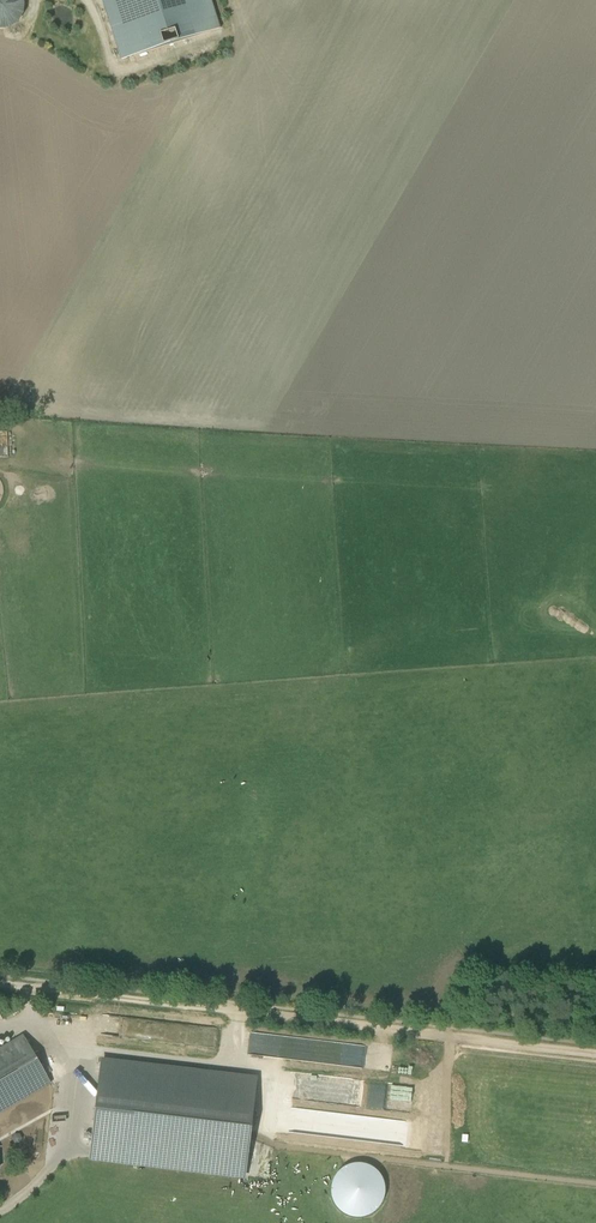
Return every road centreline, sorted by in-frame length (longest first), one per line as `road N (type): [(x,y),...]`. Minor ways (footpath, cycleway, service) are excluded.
road 1 (track): [(595,1054),(0,988)]

